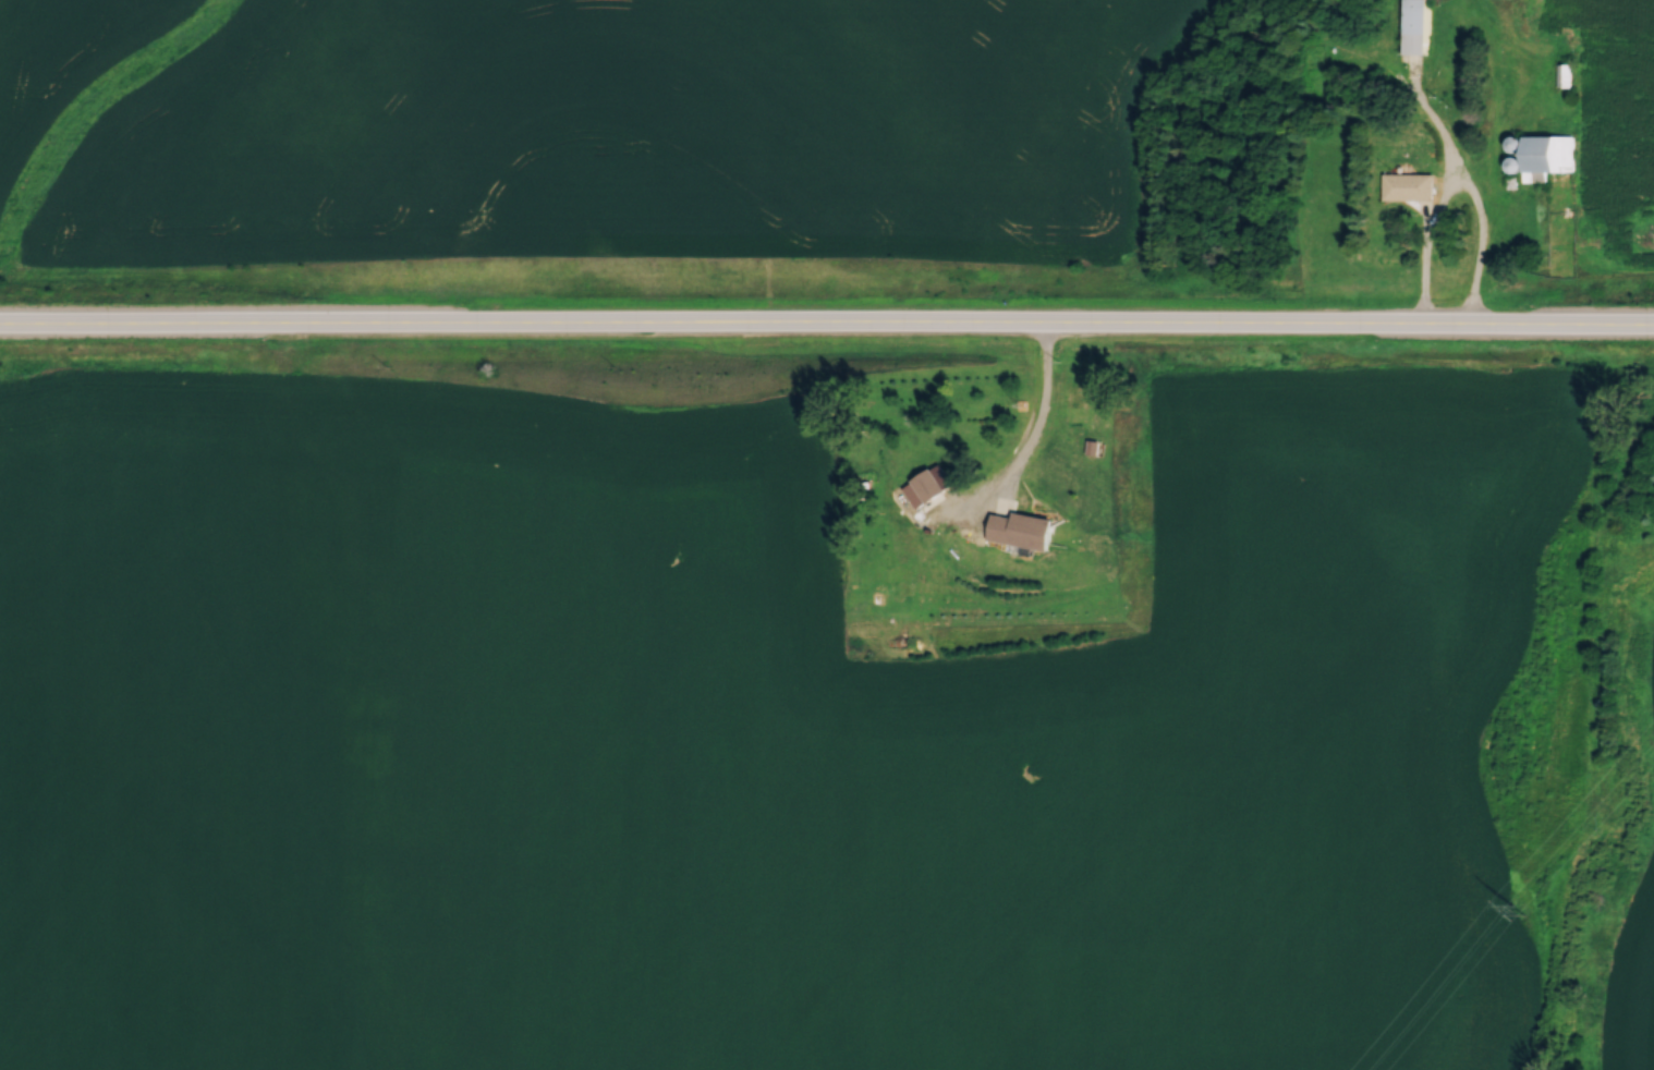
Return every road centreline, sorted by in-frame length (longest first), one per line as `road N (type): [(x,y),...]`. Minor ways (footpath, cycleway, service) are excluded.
road 1 (primary): [(0,329),(1653,325)]

